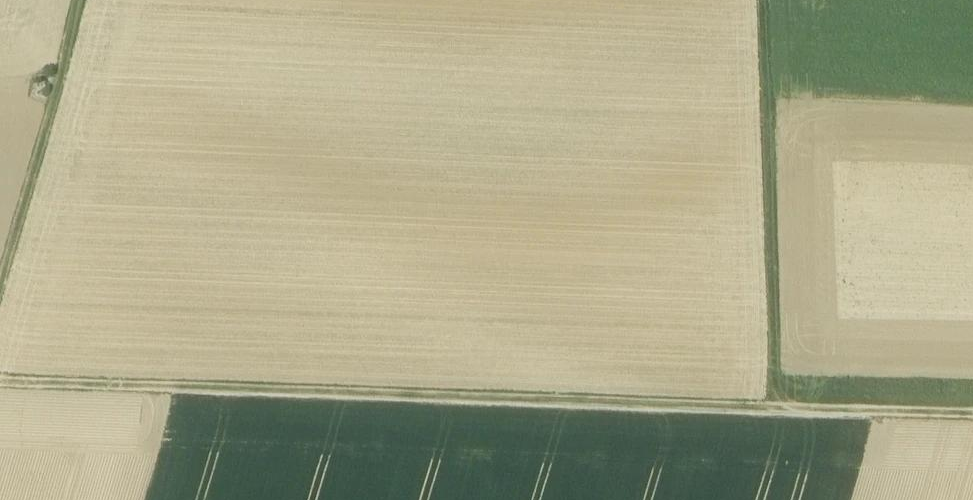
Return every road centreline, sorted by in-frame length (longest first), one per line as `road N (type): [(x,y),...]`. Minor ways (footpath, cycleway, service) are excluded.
road 1 (track): [(0,380),(972,414)]
road 2 (track): [(774,407),(762,0)]
road 3 (track): [(0,273),(68,0)]

